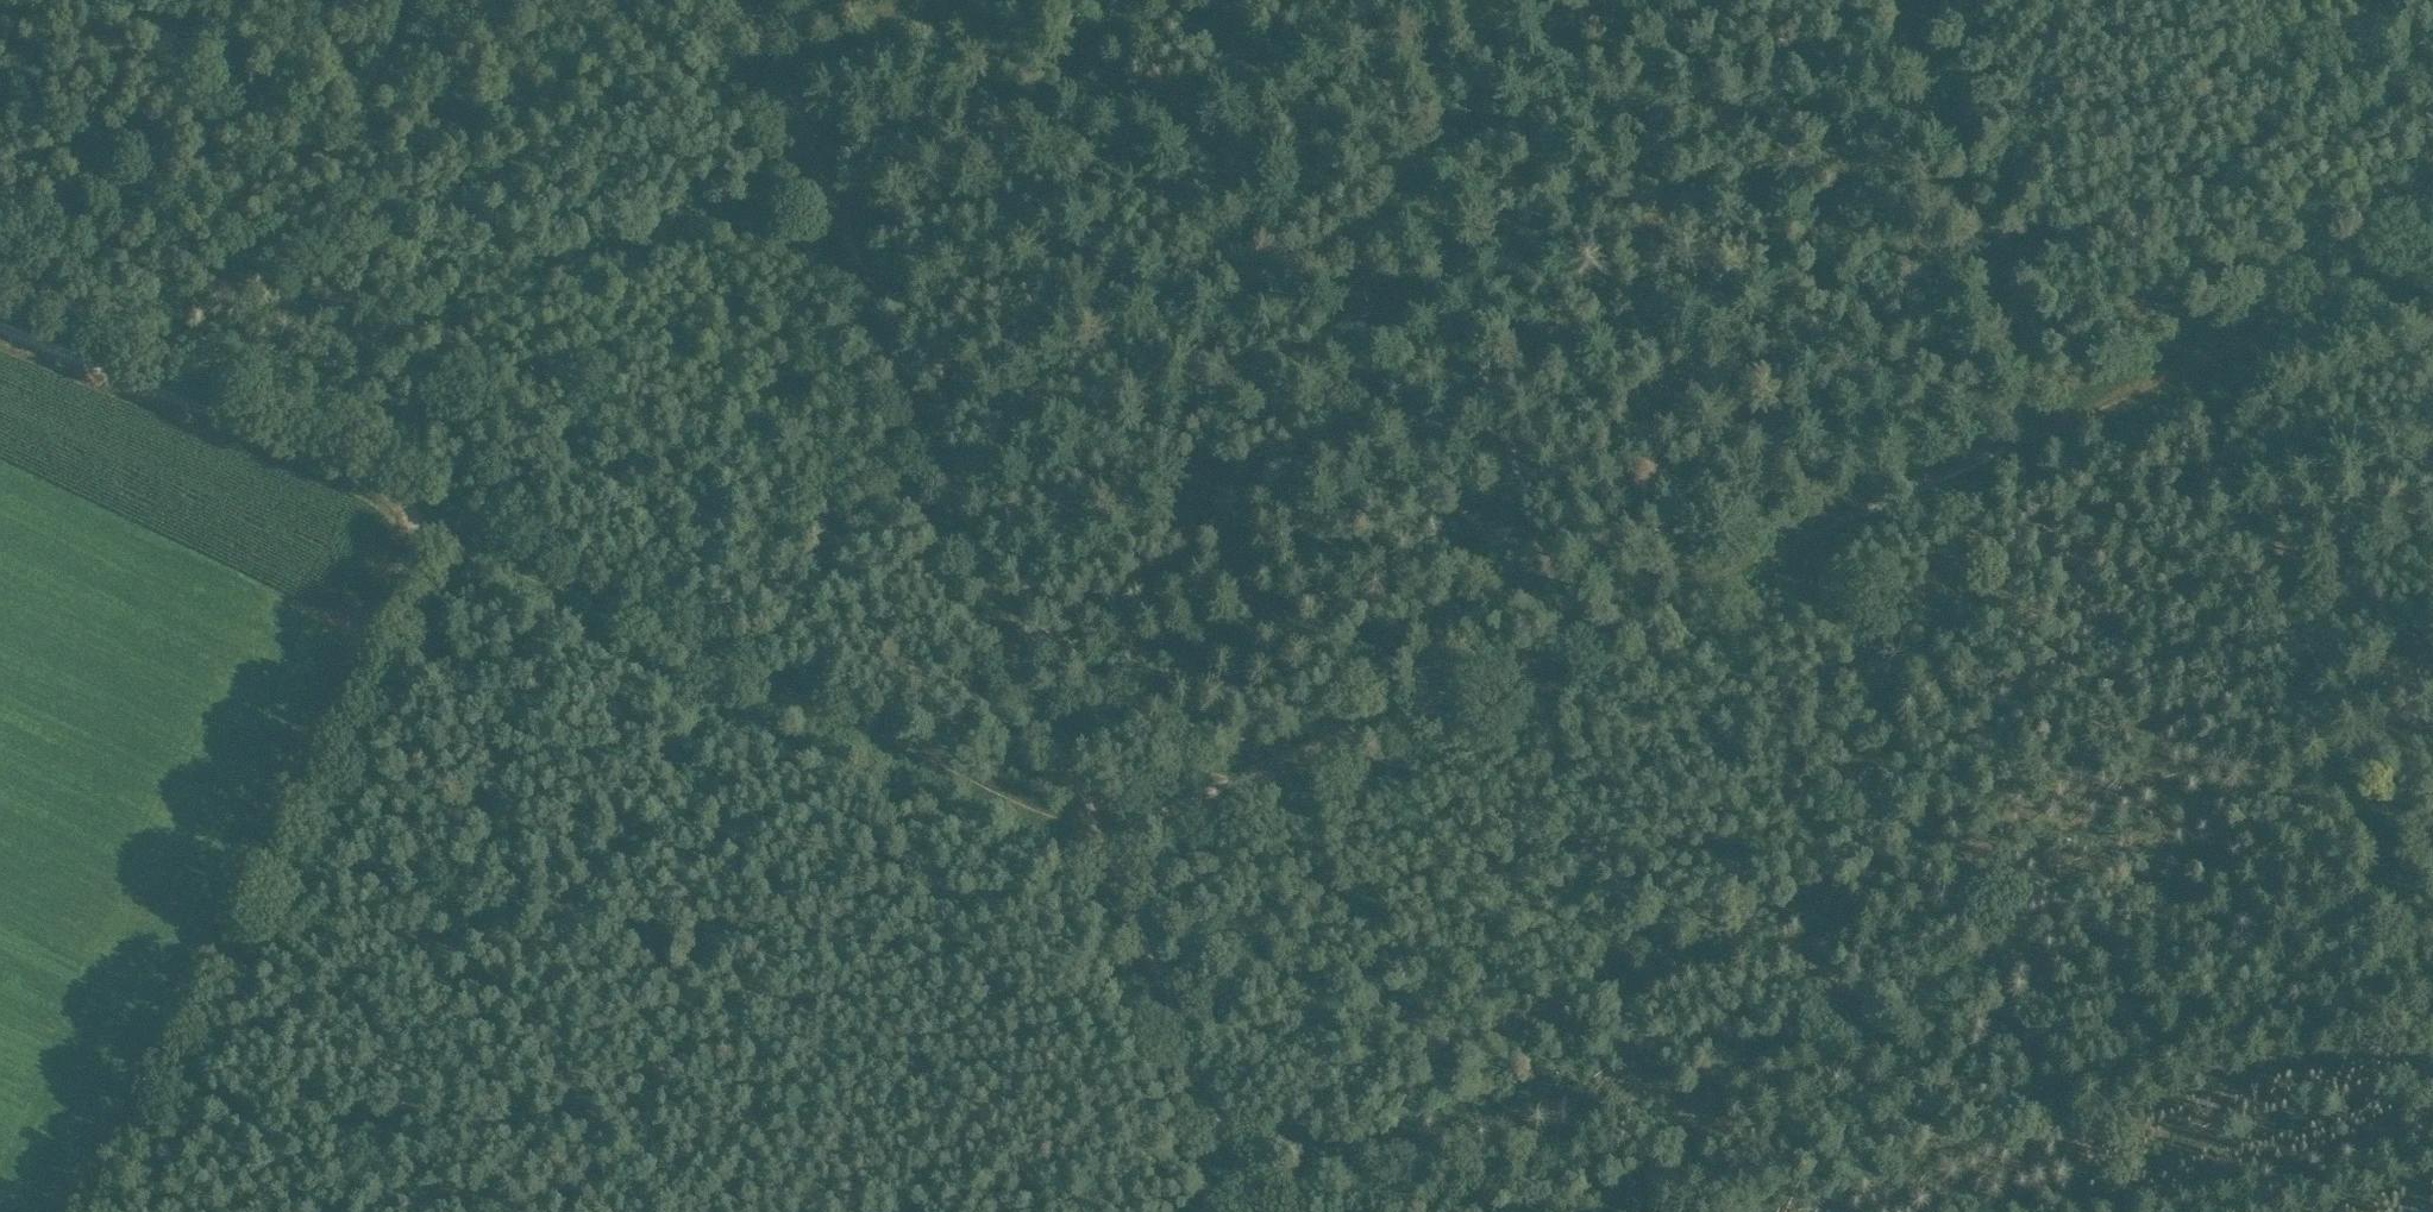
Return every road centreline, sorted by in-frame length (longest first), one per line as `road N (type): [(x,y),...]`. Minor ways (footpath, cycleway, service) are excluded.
road 1 (track): [(1573,638),(2432,277)]
road 2 (track): [(1119,841),(750,0)]
road 3 (track): [(433,540),(89,1211)]
road 4 (track): [(433,540),(621,613),(1073,829),(1119,841)]
road 5 (track): [(1573,638),(1356,0)]
road 6 (track): [(0,330),(394,493),(433,540)]
road 7 (track): [(1894,0),(2025,448)]
road 8 (track): [(1119,841),(1353,726),(1499,668)]
road 9 (track): [(1263,1211),(1119,841)]

